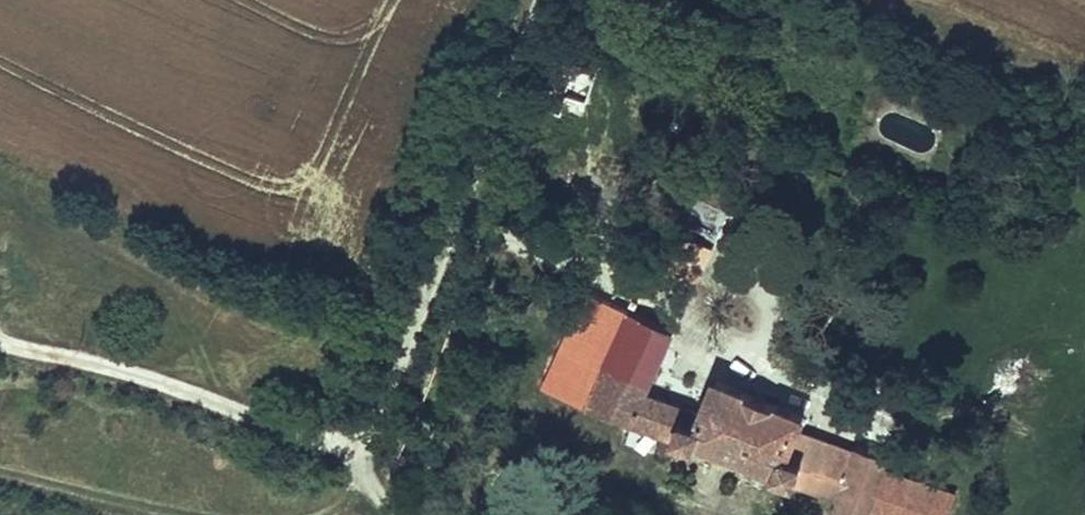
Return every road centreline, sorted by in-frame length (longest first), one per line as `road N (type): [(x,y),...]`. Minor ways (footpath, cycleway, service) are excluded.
road 1 (unclassified): [(541,0),(360,437)]
road 2 (track): [(0,340),(141,373),(337,447),(360,437)]

